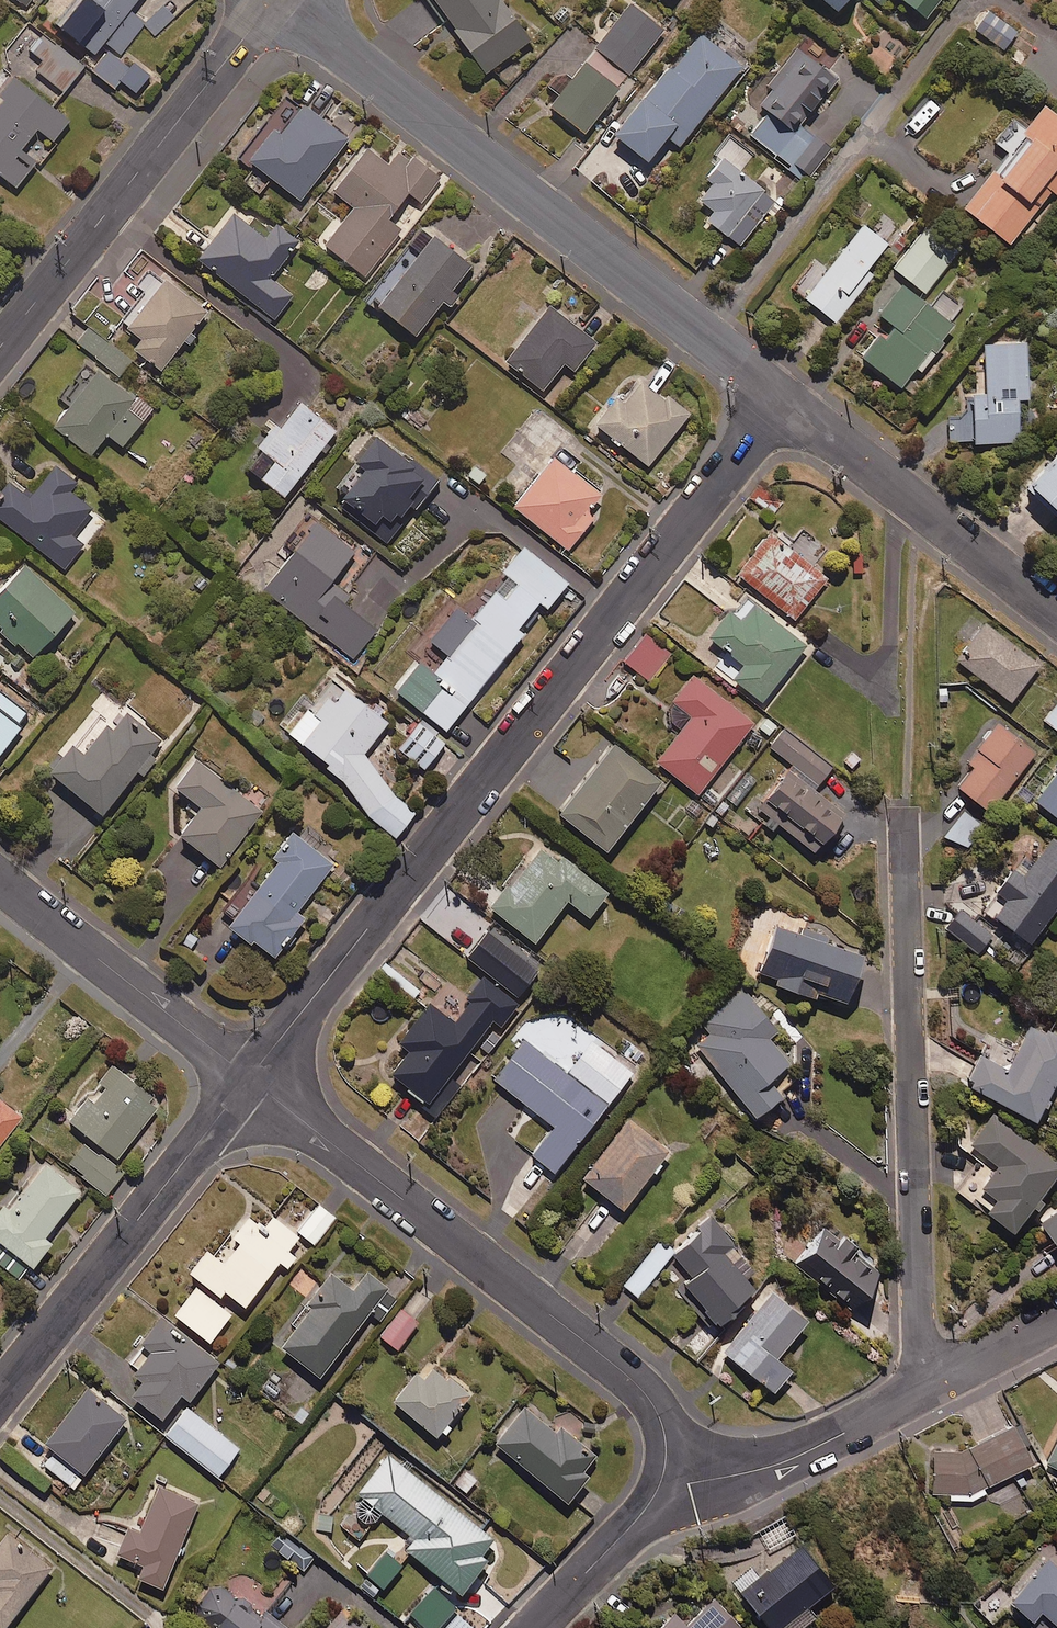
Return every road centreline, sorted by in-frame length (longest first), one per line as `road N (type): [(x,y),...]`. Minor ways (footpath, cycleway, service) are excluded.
road 1 (residential): [(782,400),(249,1078)]
road 2 (residential): [(782,400),(280,0)]
road 3 (residential): [(660,1486),(666,1434),(639,1384),(249,1078)]
road 4 (residential): [(905,823),(920,1391)]
road 5 (tertiary): [(0,346),(274,0)]
road 6 (residential): [(249,1078),(0,1393)]
road 7 (residential): [(1056,614),(782,400)]
road 8 (residential): [(249,1078),(0,880)]
road 9 (residential): [(920,1391),(774,1466),(660,1486)]
road 10 (residential): [(535,1627),(660,1486)]
road 11 (residential): [(1056,1317),(920,1391)]

